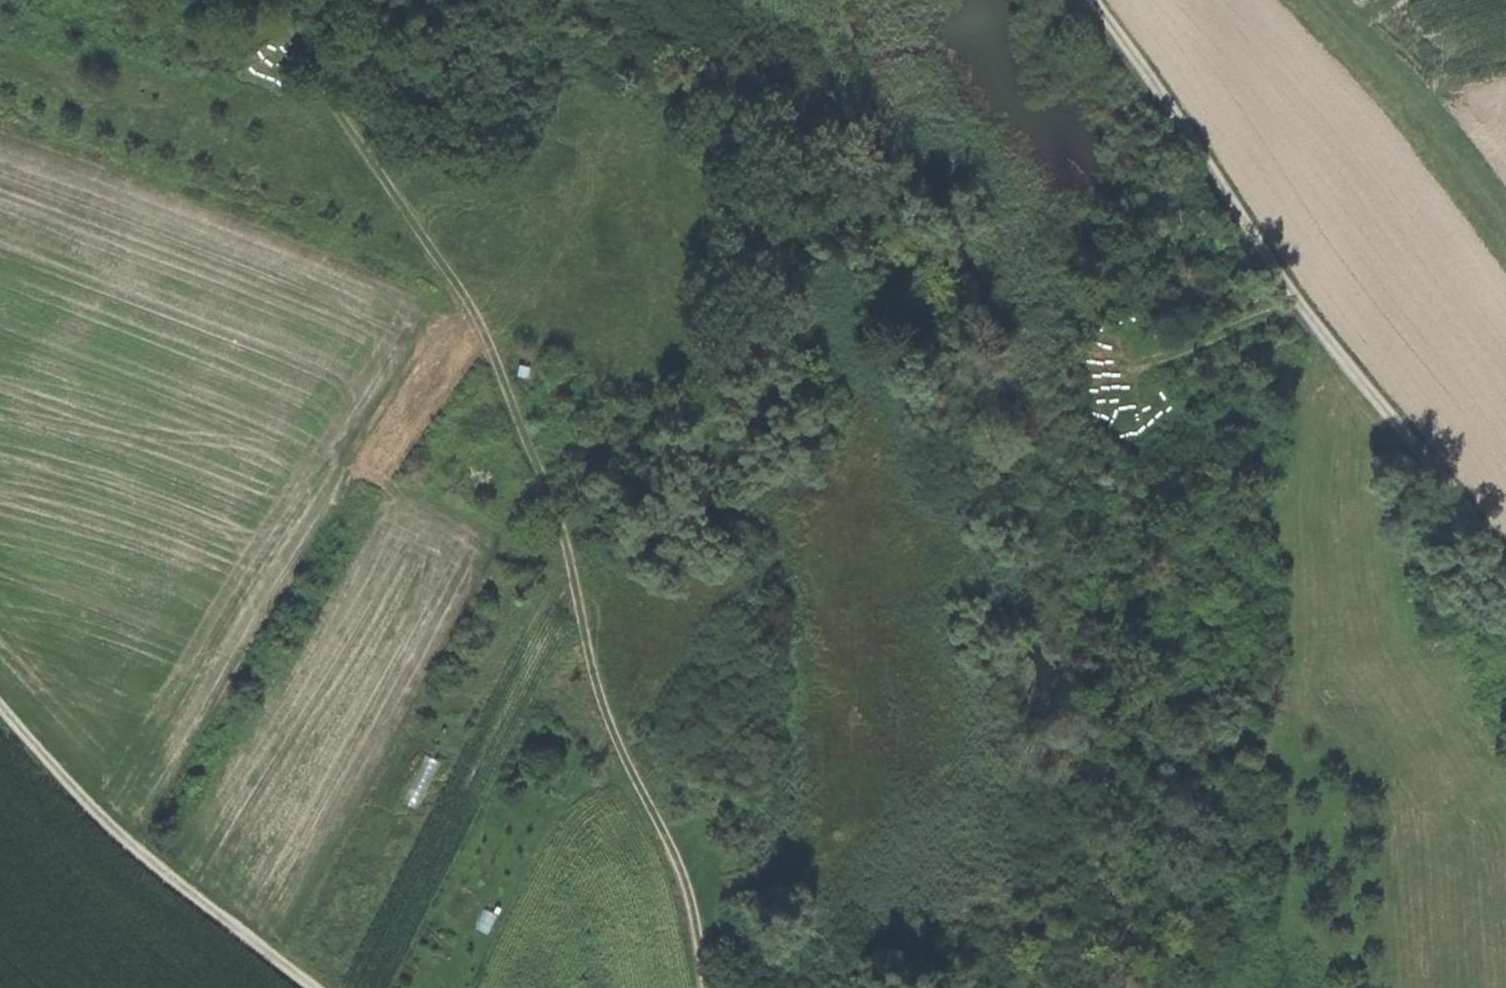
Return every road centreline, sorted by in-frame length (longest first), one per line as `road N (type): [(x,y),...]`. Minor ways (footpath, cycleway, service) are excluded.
road 1 (track): [(706,987),(690,899),(607,714),(566,543),(485,335),(277,0)]
road 2 (track): [(1505,578),(1459,496),(1277,278),(1093,0)]
road 3 (track): [(315,987),(149,861),(0,706)]

